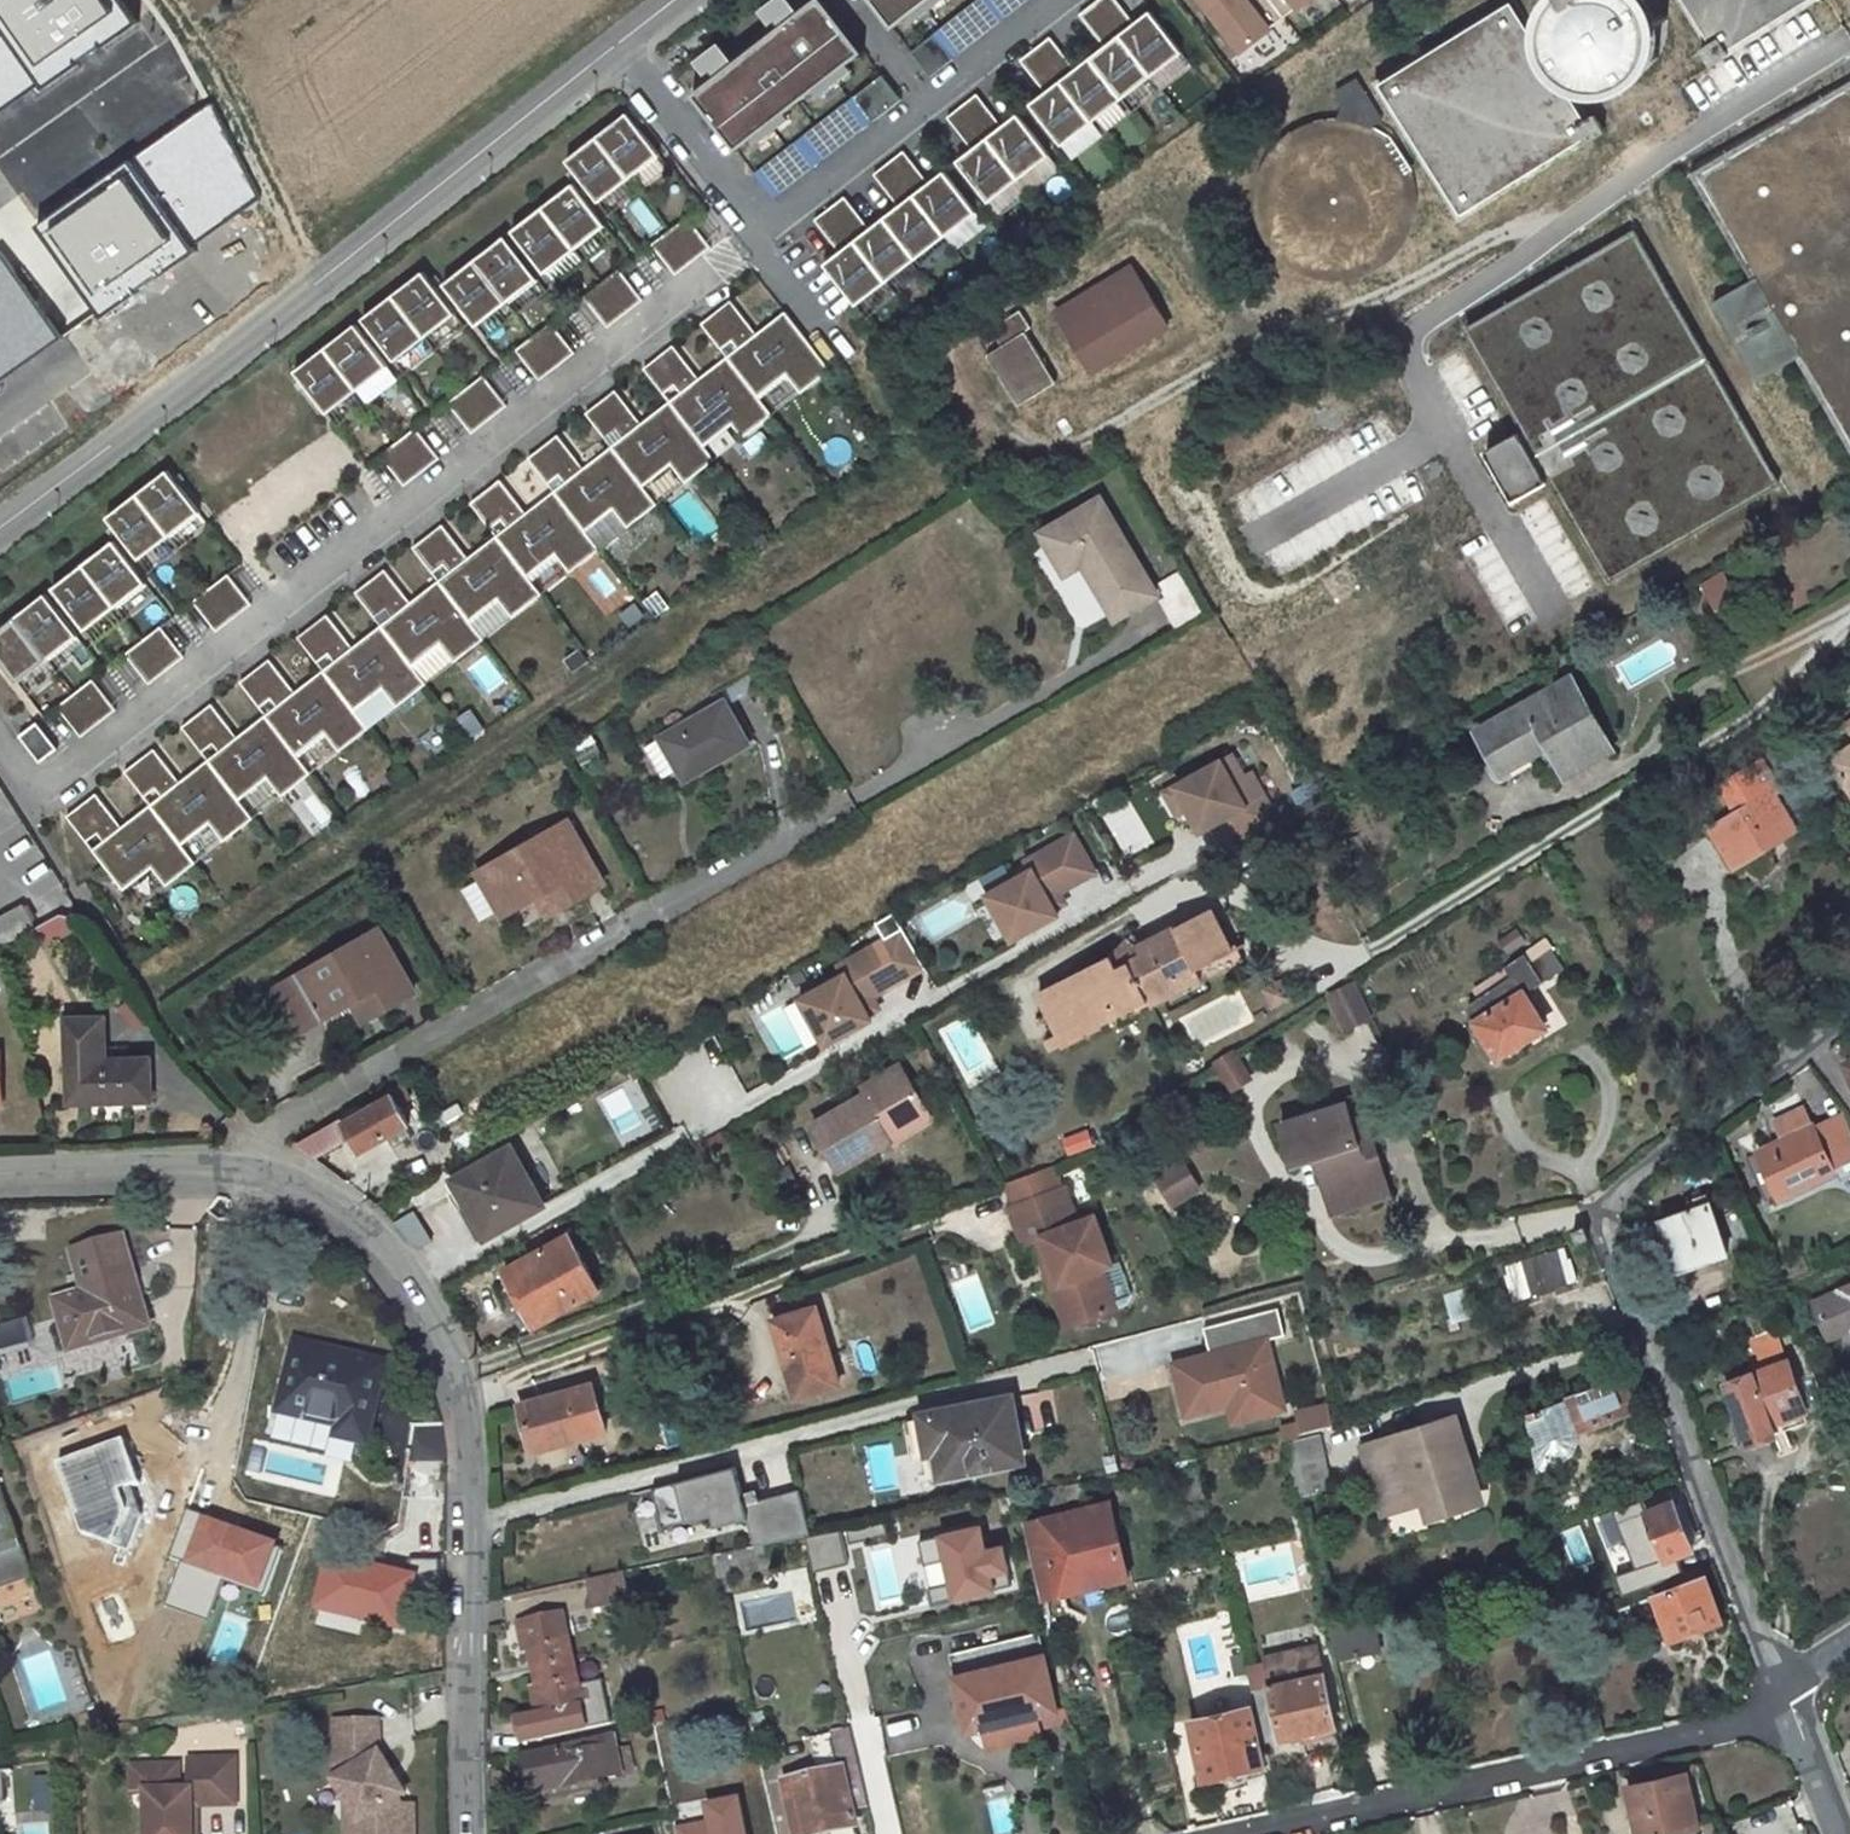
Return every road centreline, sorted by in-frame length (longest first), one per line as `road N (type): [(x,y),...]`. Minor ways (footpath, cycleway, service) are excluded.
road 1 (residential): [(0,735),(35,791),(760,232)]
road 2 (residential): [(1790,1692),(1596,1214),(1703,1116),(1849,1011)]
road 3 (residential): [(618,44),(0,523)]
road 4 (residential): [(248,1170),(294,1183),(363,1224),(415,1285),(457,1367),(469,1429),(472,1833)]
road 5 (residential): [(248,1170),(262,1140),(810,820)]
road 6 (residential): [(1217,1833),(1741,1720),(1790,1692)]
road 7 (residential): [(760,232),(1057,0)]
road 8 (track): [(317,279),(169,0)]
road 9 (residential): [(0,1174),(248,1170)]
road 10 (residential): [(760,232),(618,44)]
road 11 (residential): [(1844,1833),(1790,1692)]

